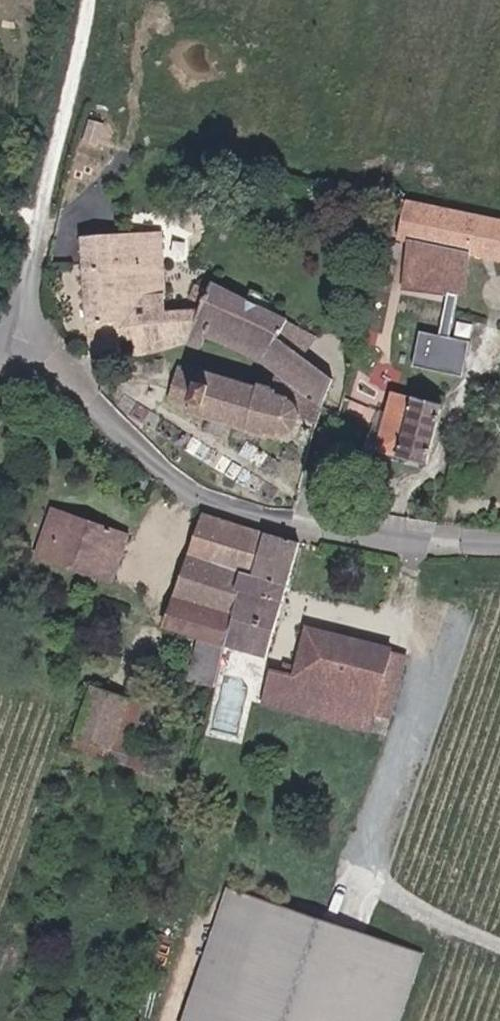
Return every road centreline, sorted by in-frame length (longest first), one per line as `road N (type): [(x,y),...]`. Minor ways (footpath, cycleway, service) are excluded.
road 1 (unclassified): [(499,541),(451,545),(252,513),(198,494),(20,323)]
road 2 (unclassified): [(20,323),(103,0)]

